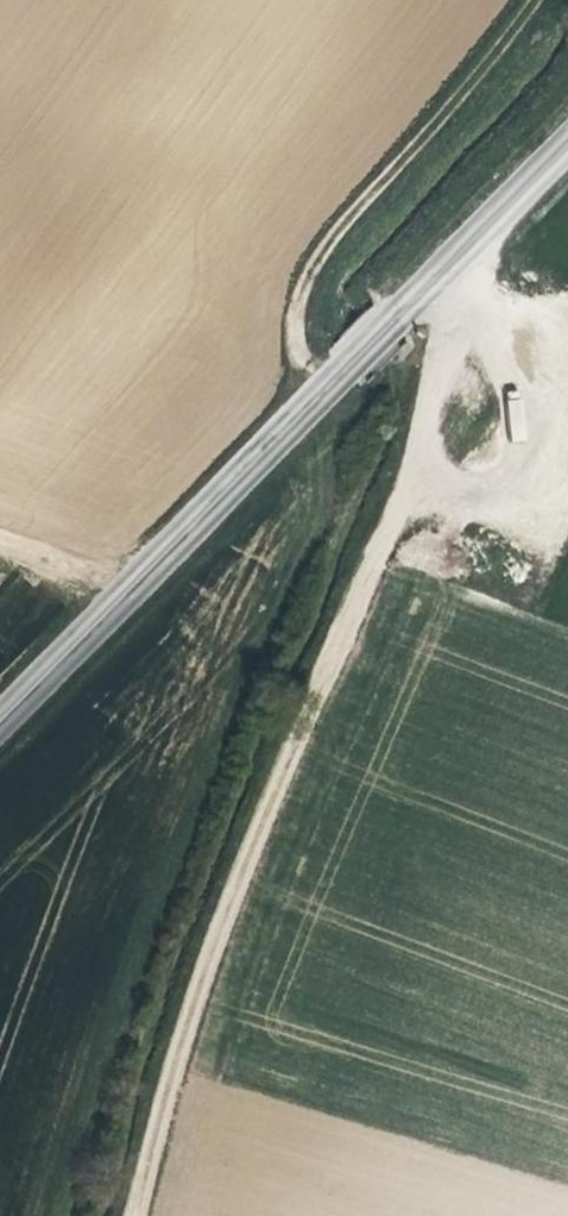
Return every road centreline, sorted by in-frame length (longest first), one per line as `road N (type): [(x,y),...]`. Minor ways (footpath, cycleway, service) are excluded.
road 1 (track): [(413,486),(205,969),(135,1215)]
road 2 (residential): [(325,393),(296,341),(303,300),(328,251),(380,179),(501,62),(533,0)]
road 3 (tertiary): [(325,393),(0,723)]
road 4 (tertiary): [(567,148),(325,393)]

